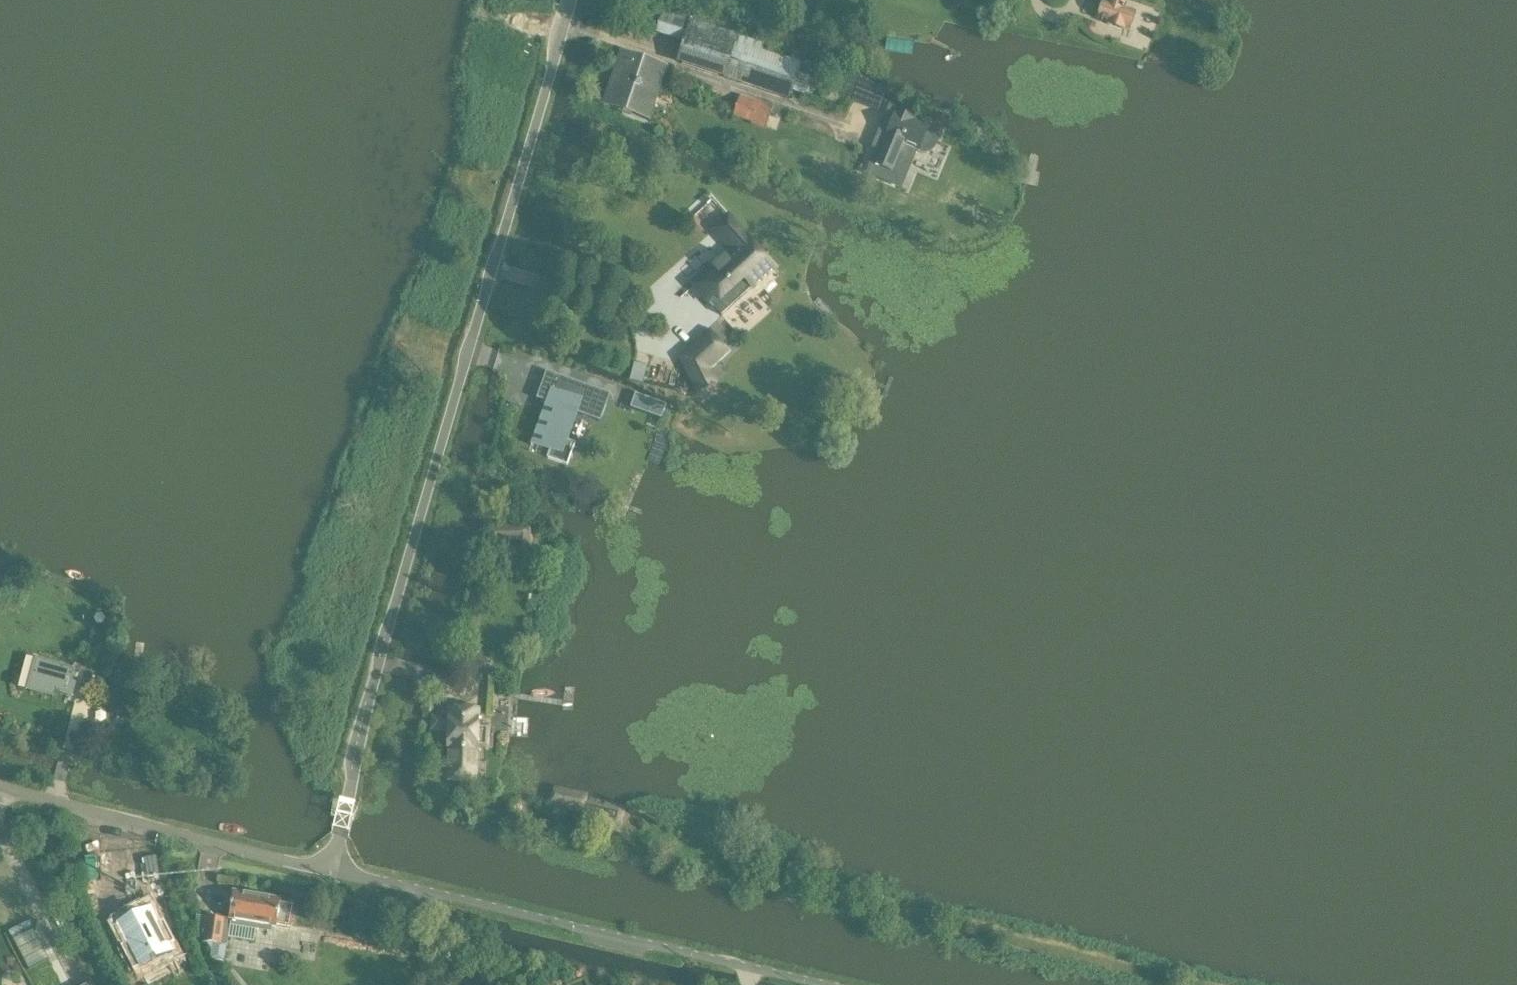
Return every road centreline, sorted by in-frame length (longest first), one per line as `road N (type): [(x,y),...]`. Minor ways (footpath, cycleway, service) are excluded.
road 1 (unclassified): [(330,872),(369,704),(572,0)]
road 2 (residential): [(819,984),(330,872)]
road 3 (residential): [(0,788),(330,872)]

